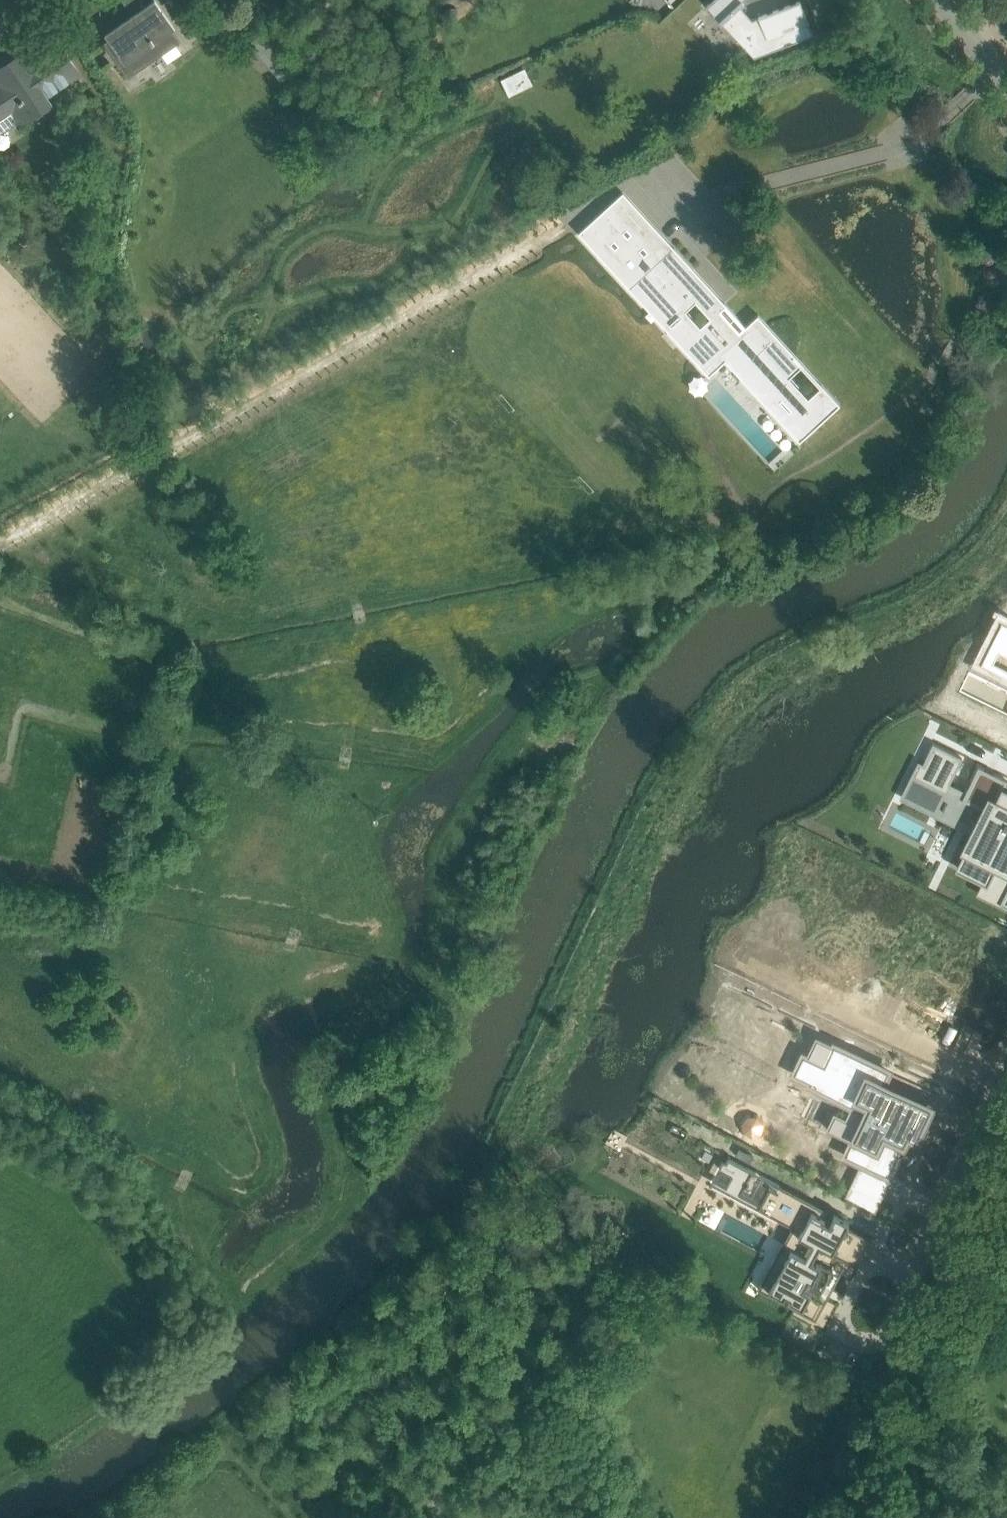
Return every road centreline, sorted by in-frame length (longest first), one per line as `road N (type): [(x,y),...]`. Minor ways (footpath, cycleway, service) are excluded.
road 1 (residential): [(1006,1166),(841,1517)]

